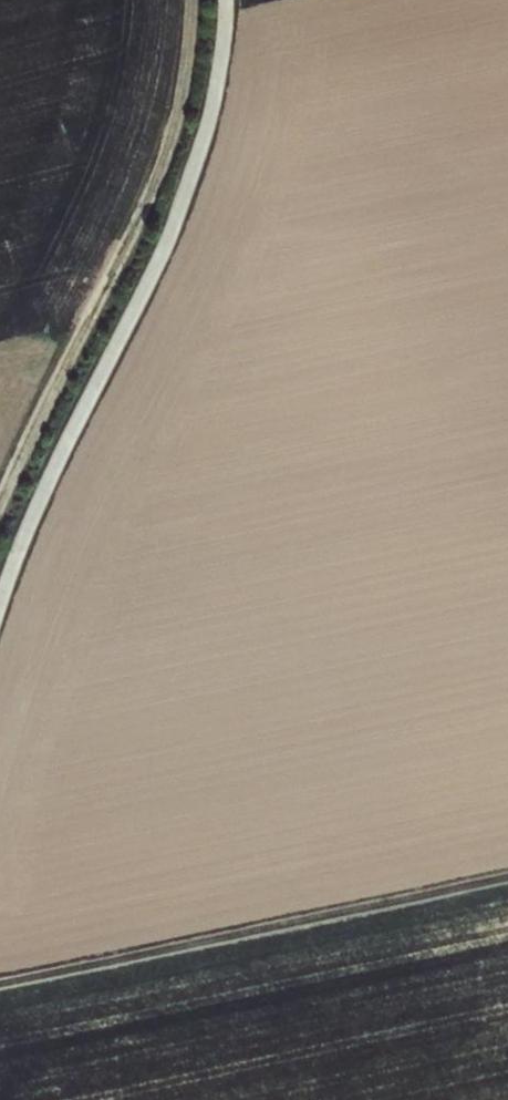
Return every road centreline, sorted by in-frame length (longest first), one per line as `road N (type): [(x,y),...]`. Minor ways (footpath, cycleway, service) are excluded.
road 1 (track): [(0,505),(140,220),(183,92),(188,0)]
road 2 (track): [(0,987),(507,880)]

